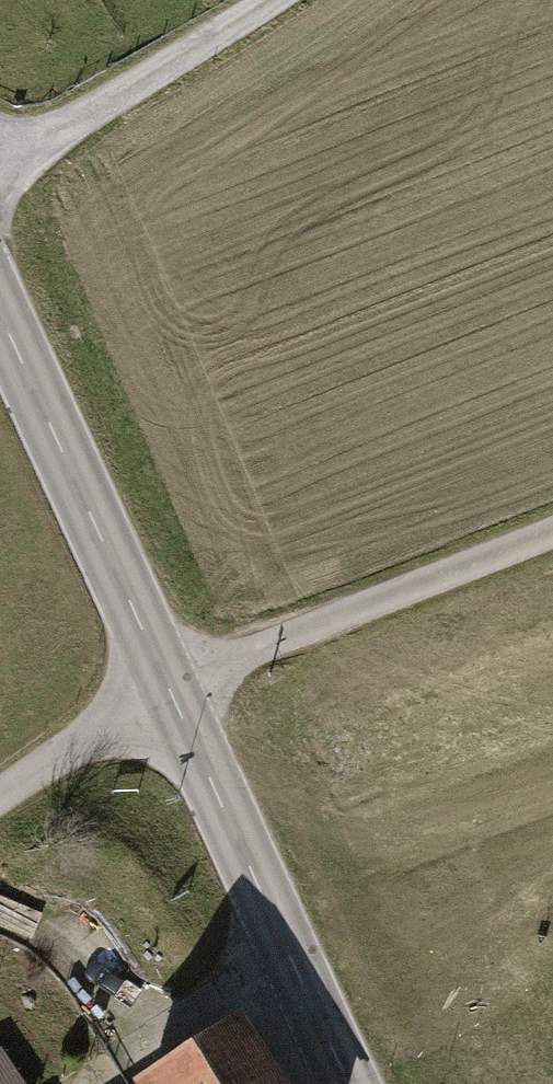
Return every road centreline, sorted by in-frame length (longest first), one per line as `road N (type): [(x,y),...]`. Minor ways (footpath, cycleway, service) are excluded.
road 1 (tertiary): [(351,1083),(170,692)]
road 2 (track): [(170,692),(552,533)]
road 3 (tertiary): [(170,692),(0,320)]
road 4 (track): [(0,167),(274,0)]
road 5 (residential): [(0,799),(170,692)]

